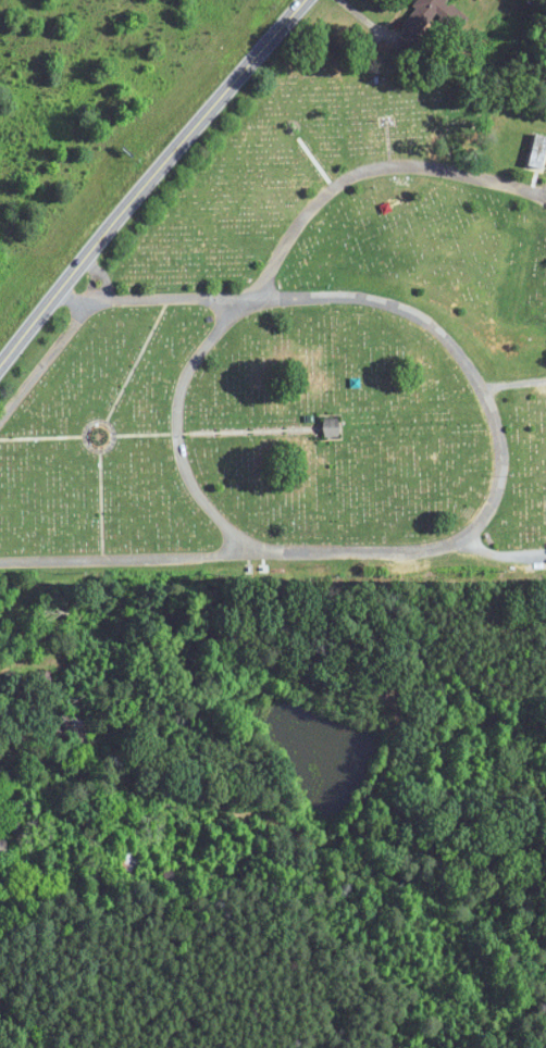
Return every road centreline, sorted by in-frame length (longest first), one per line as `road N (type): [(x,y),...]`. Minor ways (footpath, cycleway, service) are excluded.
road 1 (primary): [(0,366),(116,217),(307,0)]

